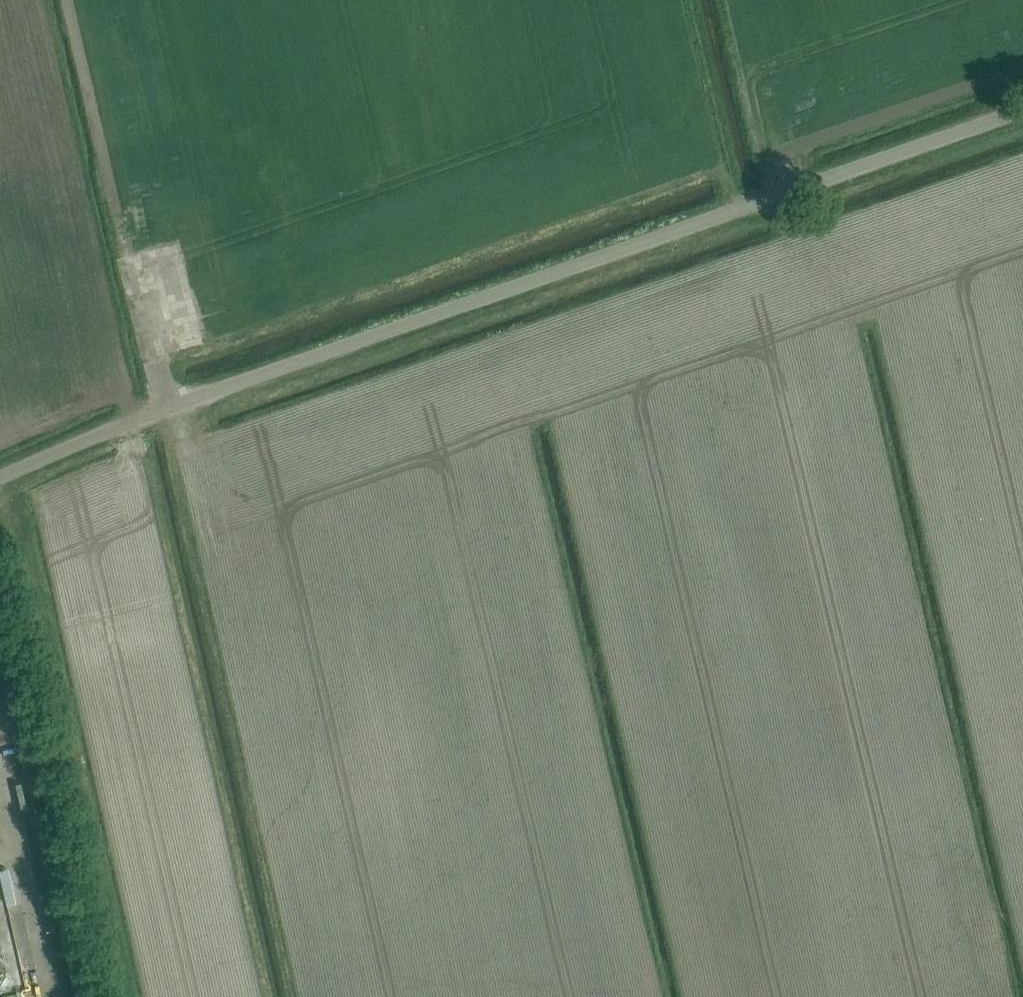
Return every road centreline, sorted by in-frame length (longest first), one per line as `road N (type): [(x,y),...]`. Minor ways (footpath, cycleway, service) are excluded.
road 1 (unclassified): [(0,473),(168,396),(1022,107)]

